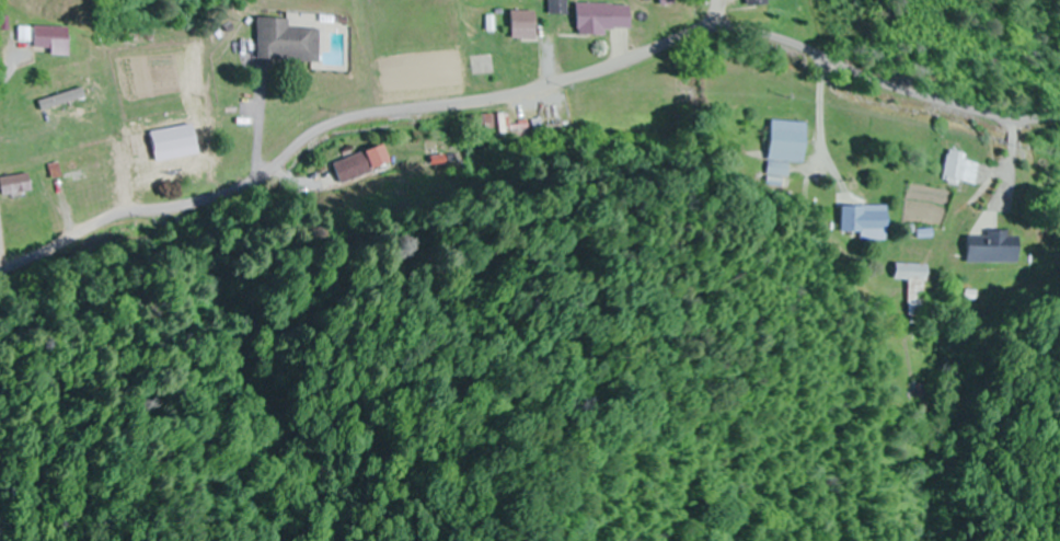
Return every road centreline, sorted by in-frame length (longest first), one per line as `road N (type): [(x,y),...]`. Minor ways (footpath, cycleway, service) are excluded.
road 1 (residential): [(0,271),(127,212),(235,193),(345,119),(518,93),(728,34),(771,39),(878,85),(995,114),(1059,116)]

